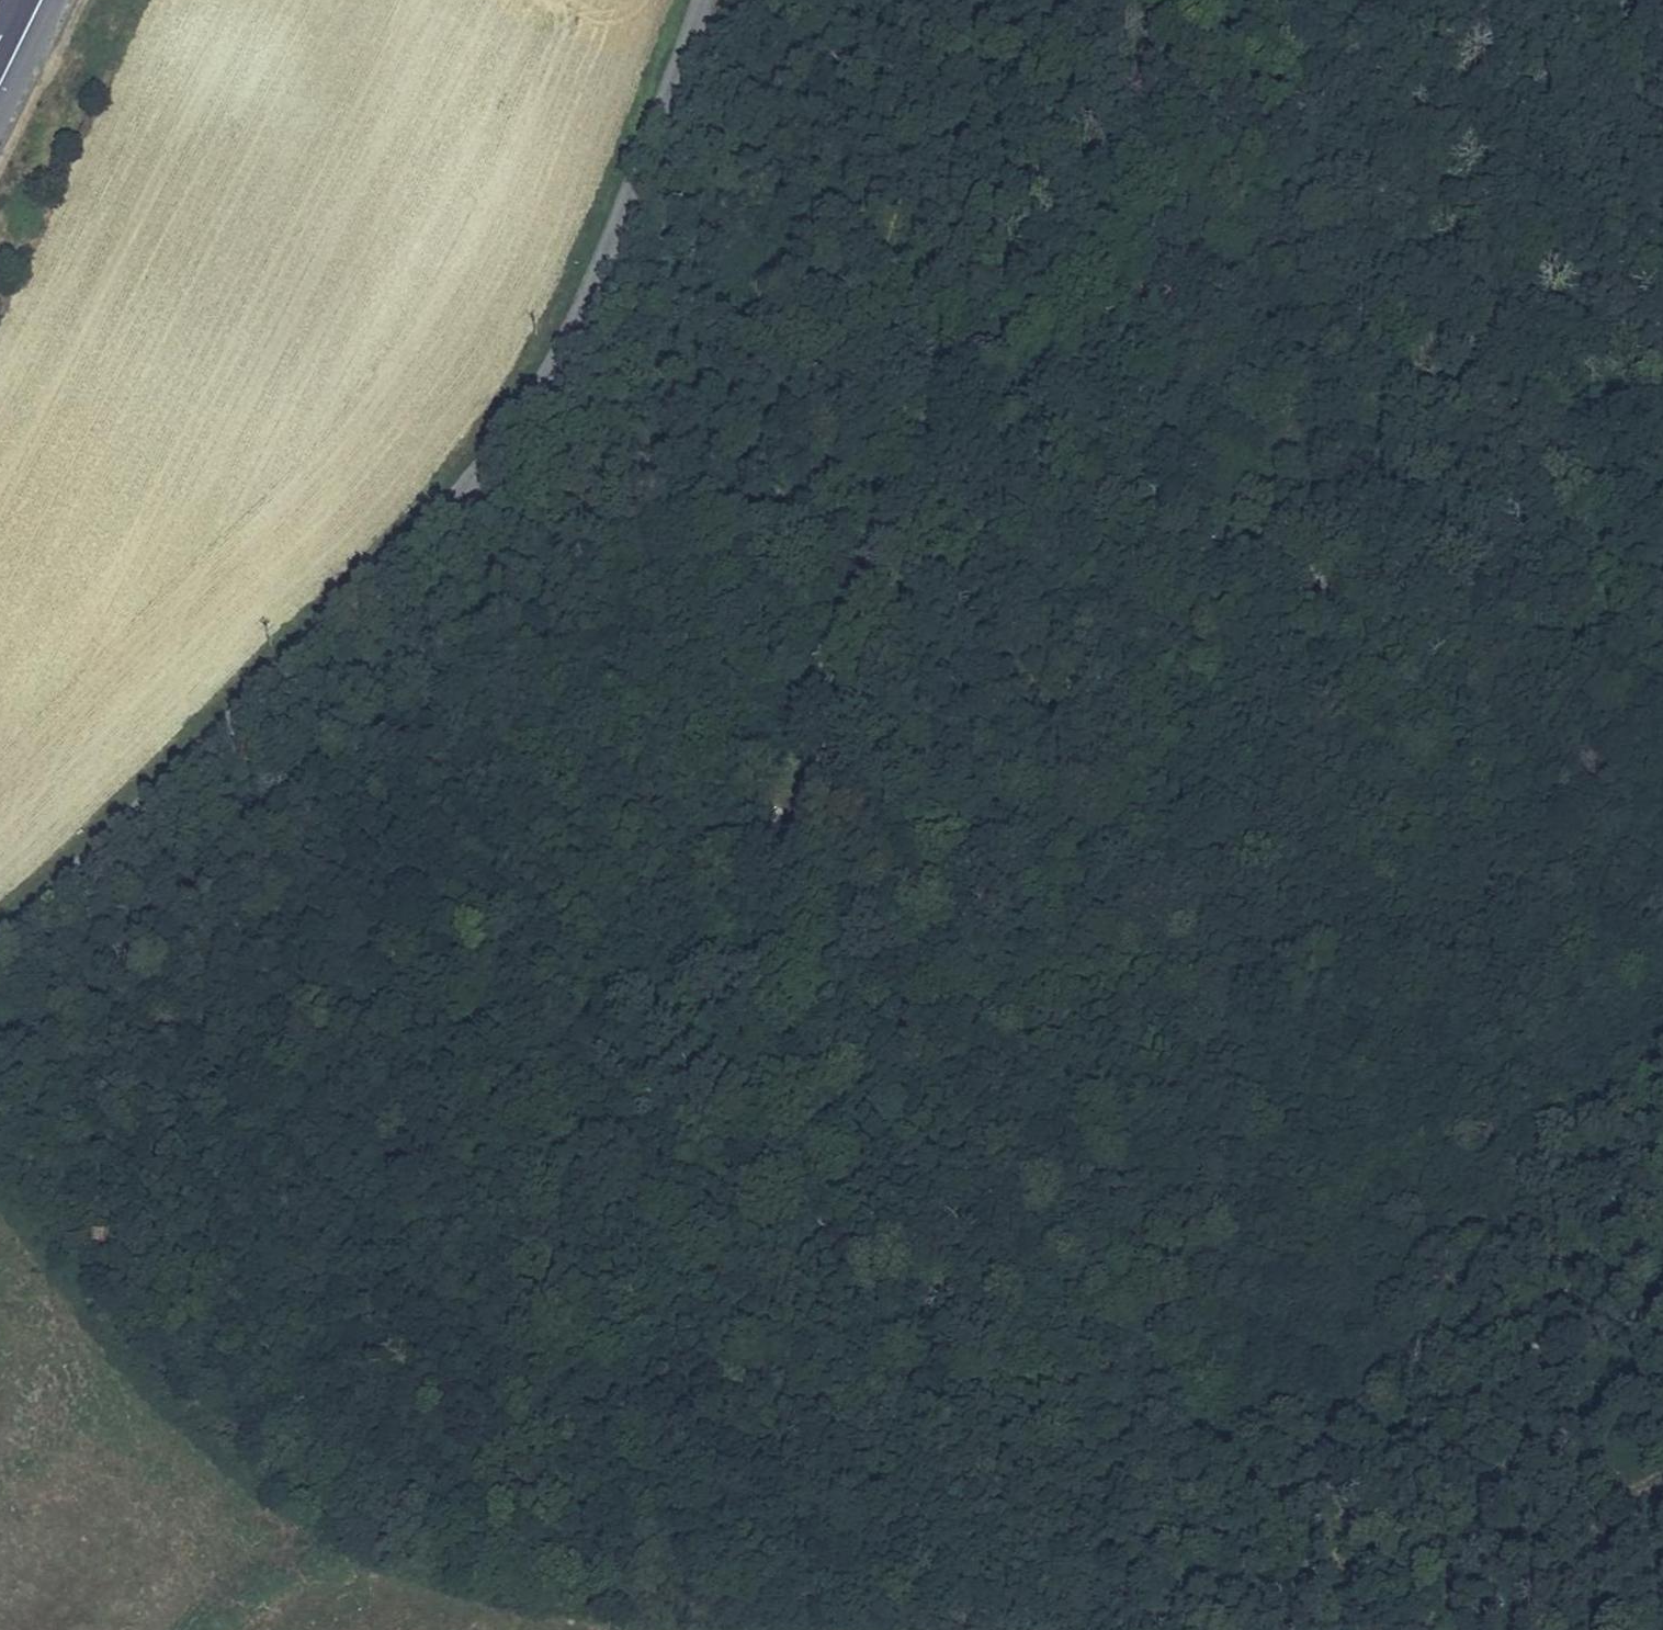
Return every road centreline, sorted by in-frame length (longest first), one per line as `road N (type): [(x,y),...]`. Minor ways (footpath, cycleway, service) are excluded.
road 1 (unclassified): [(695,0),(571,336),(501,451),(0,942)]
road 2 (track): [(608,236),(985,459),(1148,507)]

